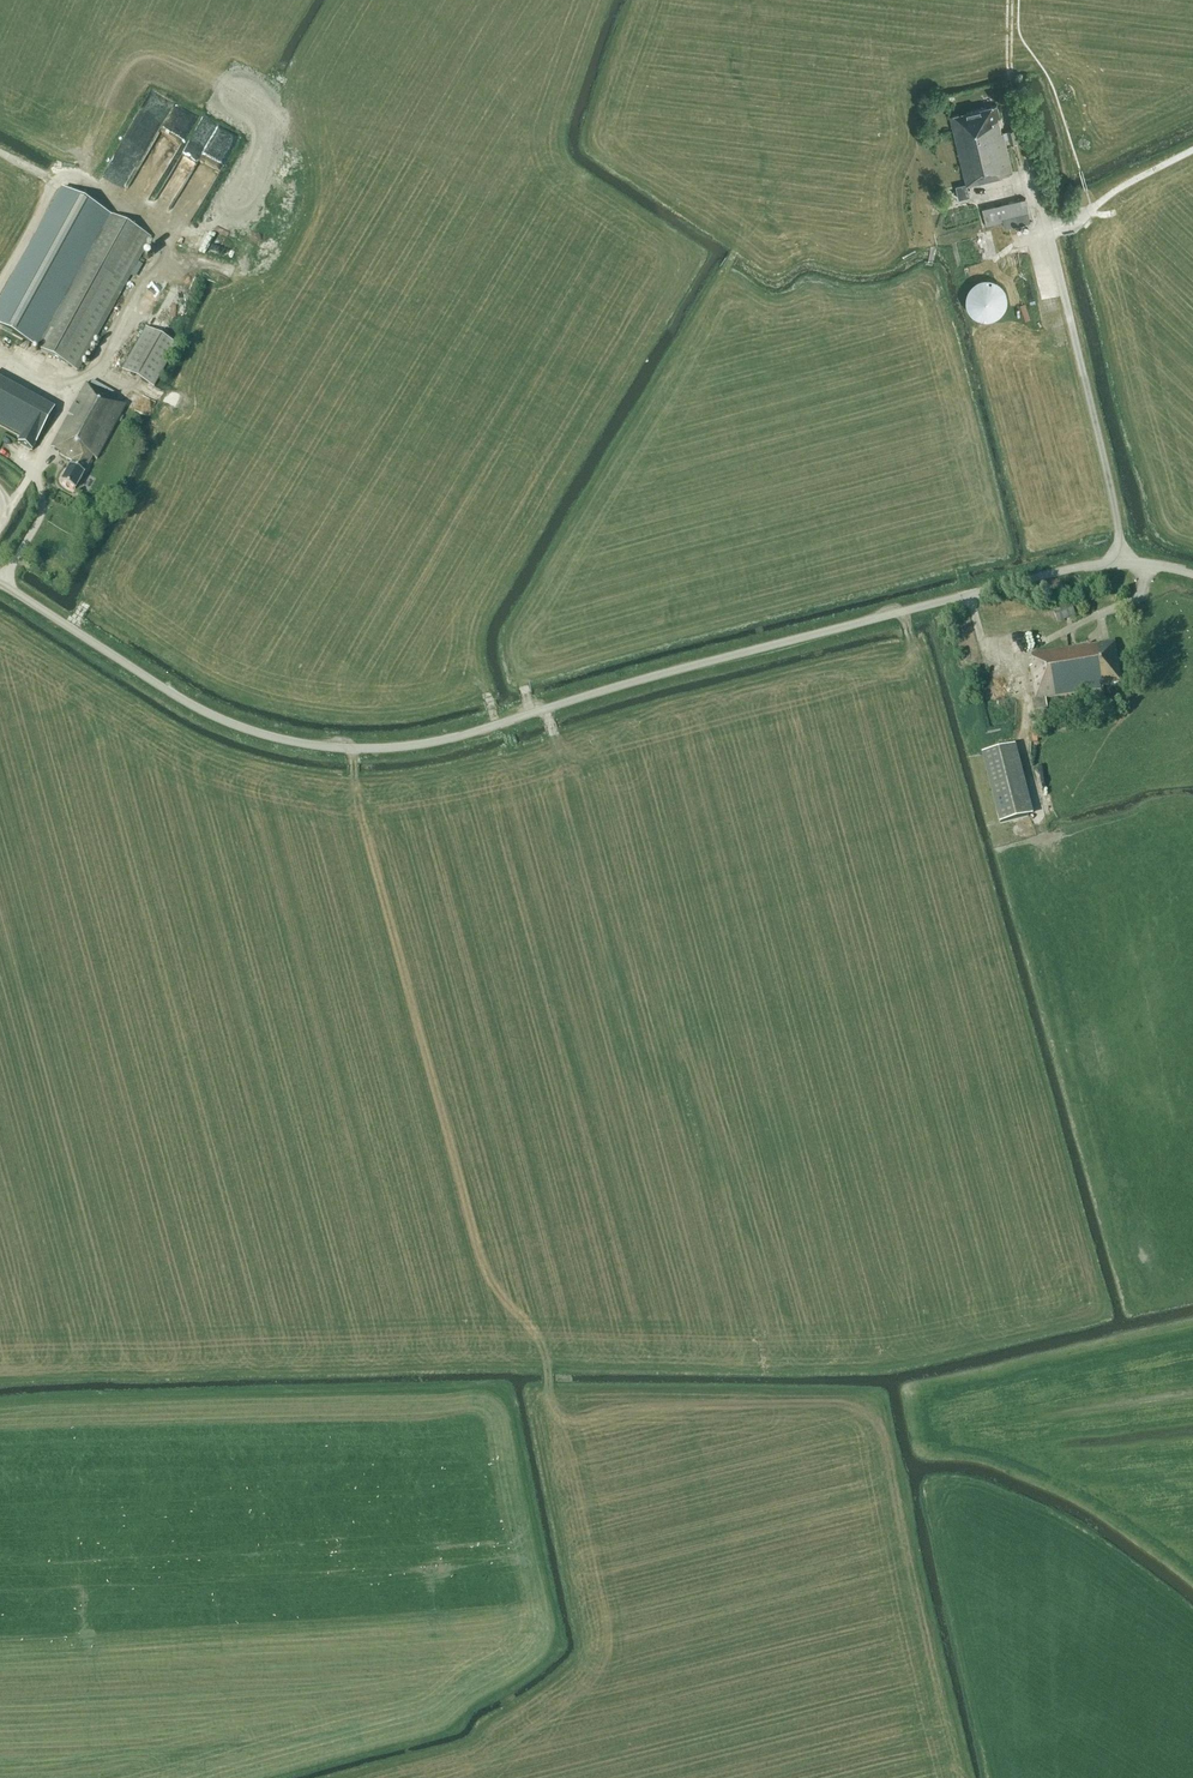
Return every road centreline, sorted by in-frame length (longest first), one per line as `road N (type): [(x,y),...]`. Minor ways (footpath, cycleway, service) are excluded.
road 1 (unclassified): [(1119,563),(708,662),(453,738),(372,749),(293,742),(225,721),(0,582)]
road 2 (unclassified): [(1119,563),(1109,482),(1049,230)]

